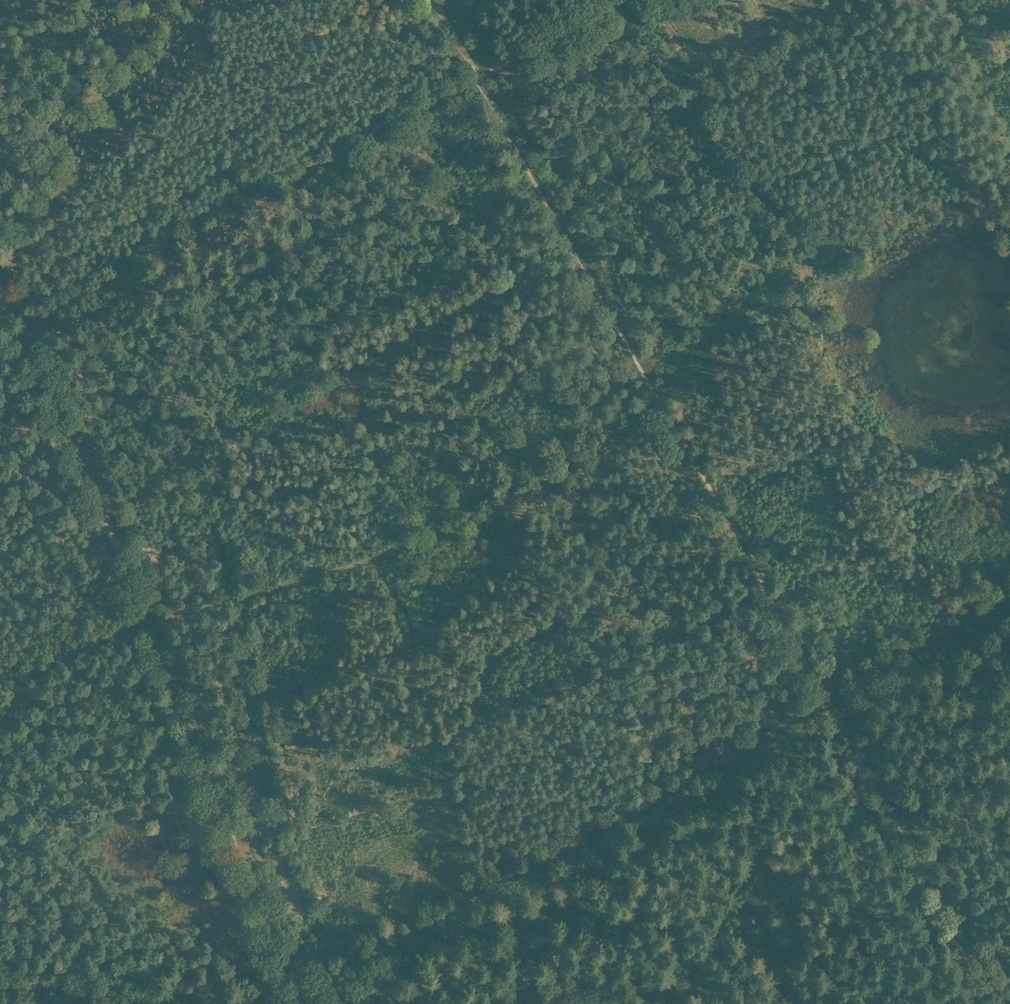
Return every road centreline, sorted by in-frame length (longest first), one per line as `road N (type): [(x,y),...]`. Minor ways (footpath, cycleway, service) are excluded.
road 1 (track): [(1003,1003),(434,0)]
road 2 (track): [(24,317),(93,468),(141,621),(201,746),(295,998)]
road 3 (track): [(0,690),(141,621),(375,556),(549,475),(659,405)]
road 4 (track): [(24,317),(179,244),(477,76)]
road 5 (track): [(991,220),(868,0)]

